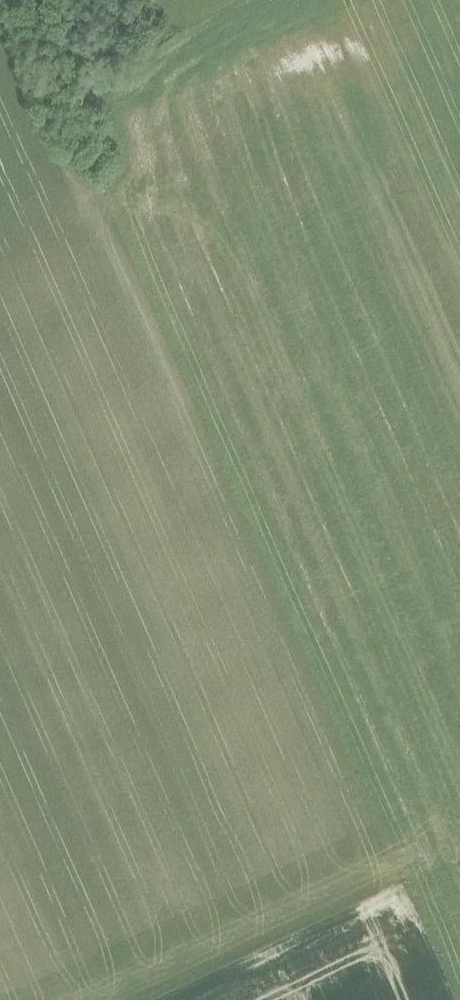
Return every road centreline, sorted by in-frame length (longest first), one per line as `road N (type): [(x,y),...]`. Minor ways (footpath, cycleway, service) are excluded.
road 1 (track): [(0,35),(36,123),(123,262),(205,459)]

